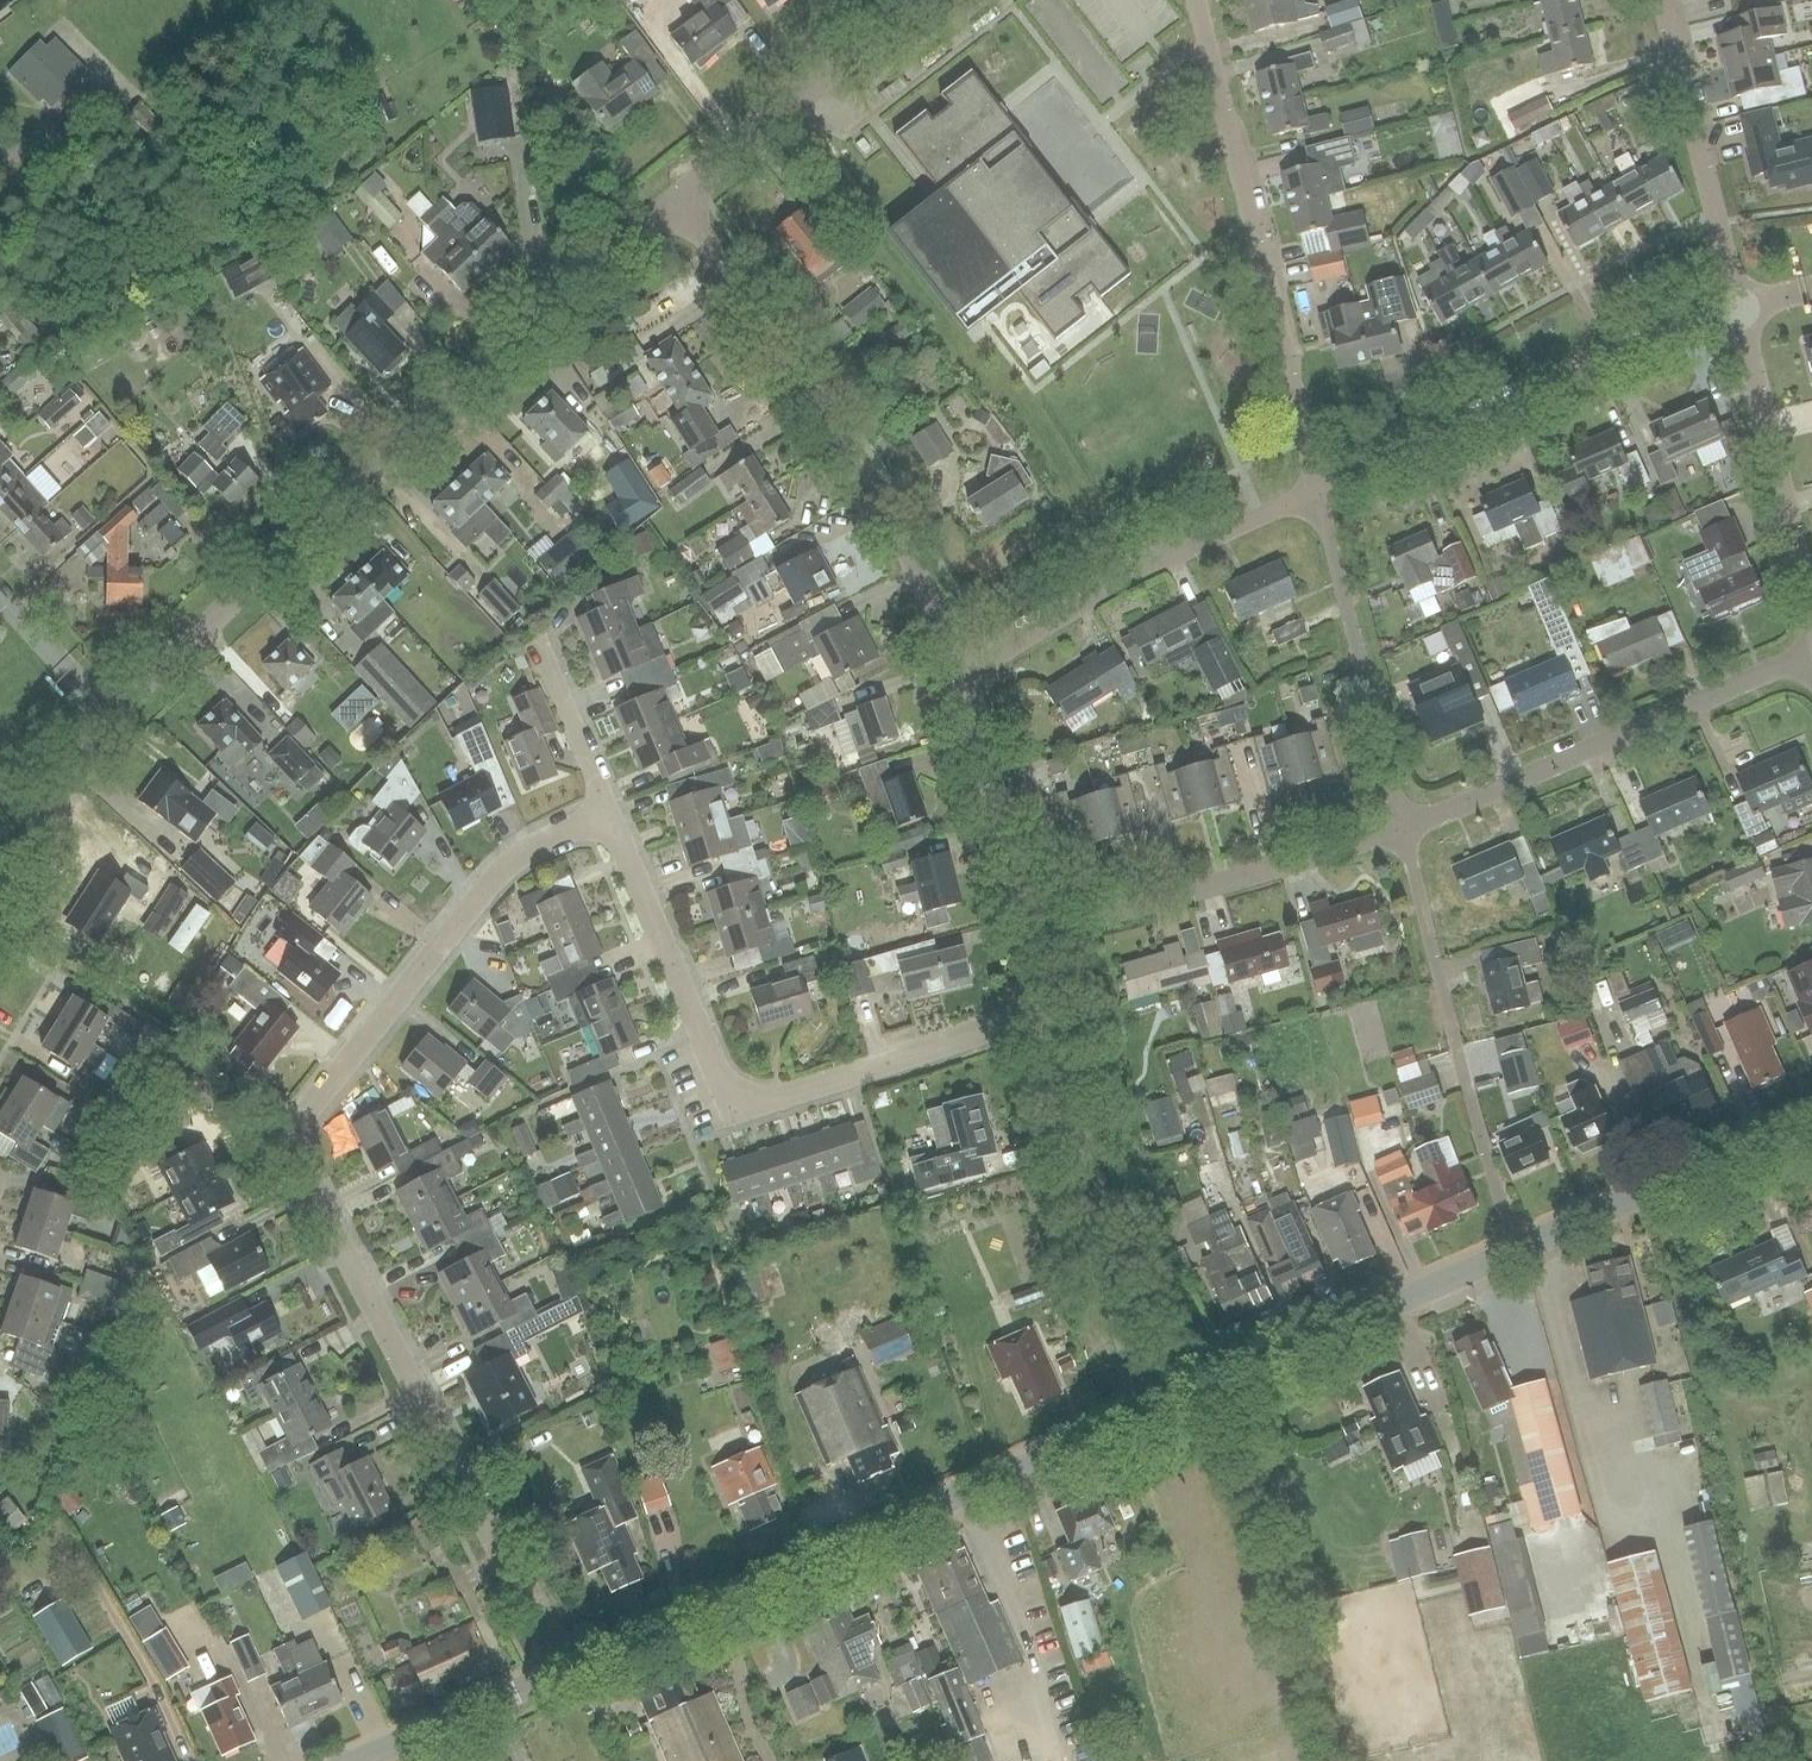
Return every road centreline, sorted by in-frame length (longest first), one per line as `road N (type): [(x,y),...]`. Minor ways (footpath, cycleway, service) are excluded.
road 1 (residential): [(560,1671),(301,1162),(304,1118),(490,883),(541,841),(605,815)]
road 2 (residential): [(106,714),(679,197)]
road 3 (tertiary): [(560,1671),(1160,1406)]
road 4 (residential): [(1049,1009),(735,1108),(605,815)]
road 5 (residential): [(960,677),(878,505),(679,197)]
road 6 (residential): [(1197,0),(1321,496)]
road 7 (residential): [(1321,496),(1739,311)]
road 8 (residential): [(1403,830),(1811,655)]
road 9 (residential): [(1525,1247),(1482,1135),(1403,830)]
road 10 (residential): [(1160,1406),(1142,1362),(1049,1009)]
road 11 (residential): [(1321,496),(1128,575),(960,677)]
road 12 (tertiary): [(1160,1406),(1525,1247)]
road 13 (residential): [(1028,935),(1403,830)]
road 14 (residential): [(1321,496),(1403,830)]
road 15 (residential): [(1739,311),(1664,0)]
road 16 (tertiary): [(1525,1247),(1811,1121)]
road 17 (residential): [(1811,613),(1739,311)]
road 18 (residential): [(679,197),(912,0)]
road 19 (residential): [(1028,935),(960,677)]
road 20 (tertiary): [(346,1760),(560,1671)]
road 21 (residential): [(0,891),(106,714)]
road 22 (residential): [(605,815),(543,624)]
road 23 (residential): [(106,714),(0,597)]

